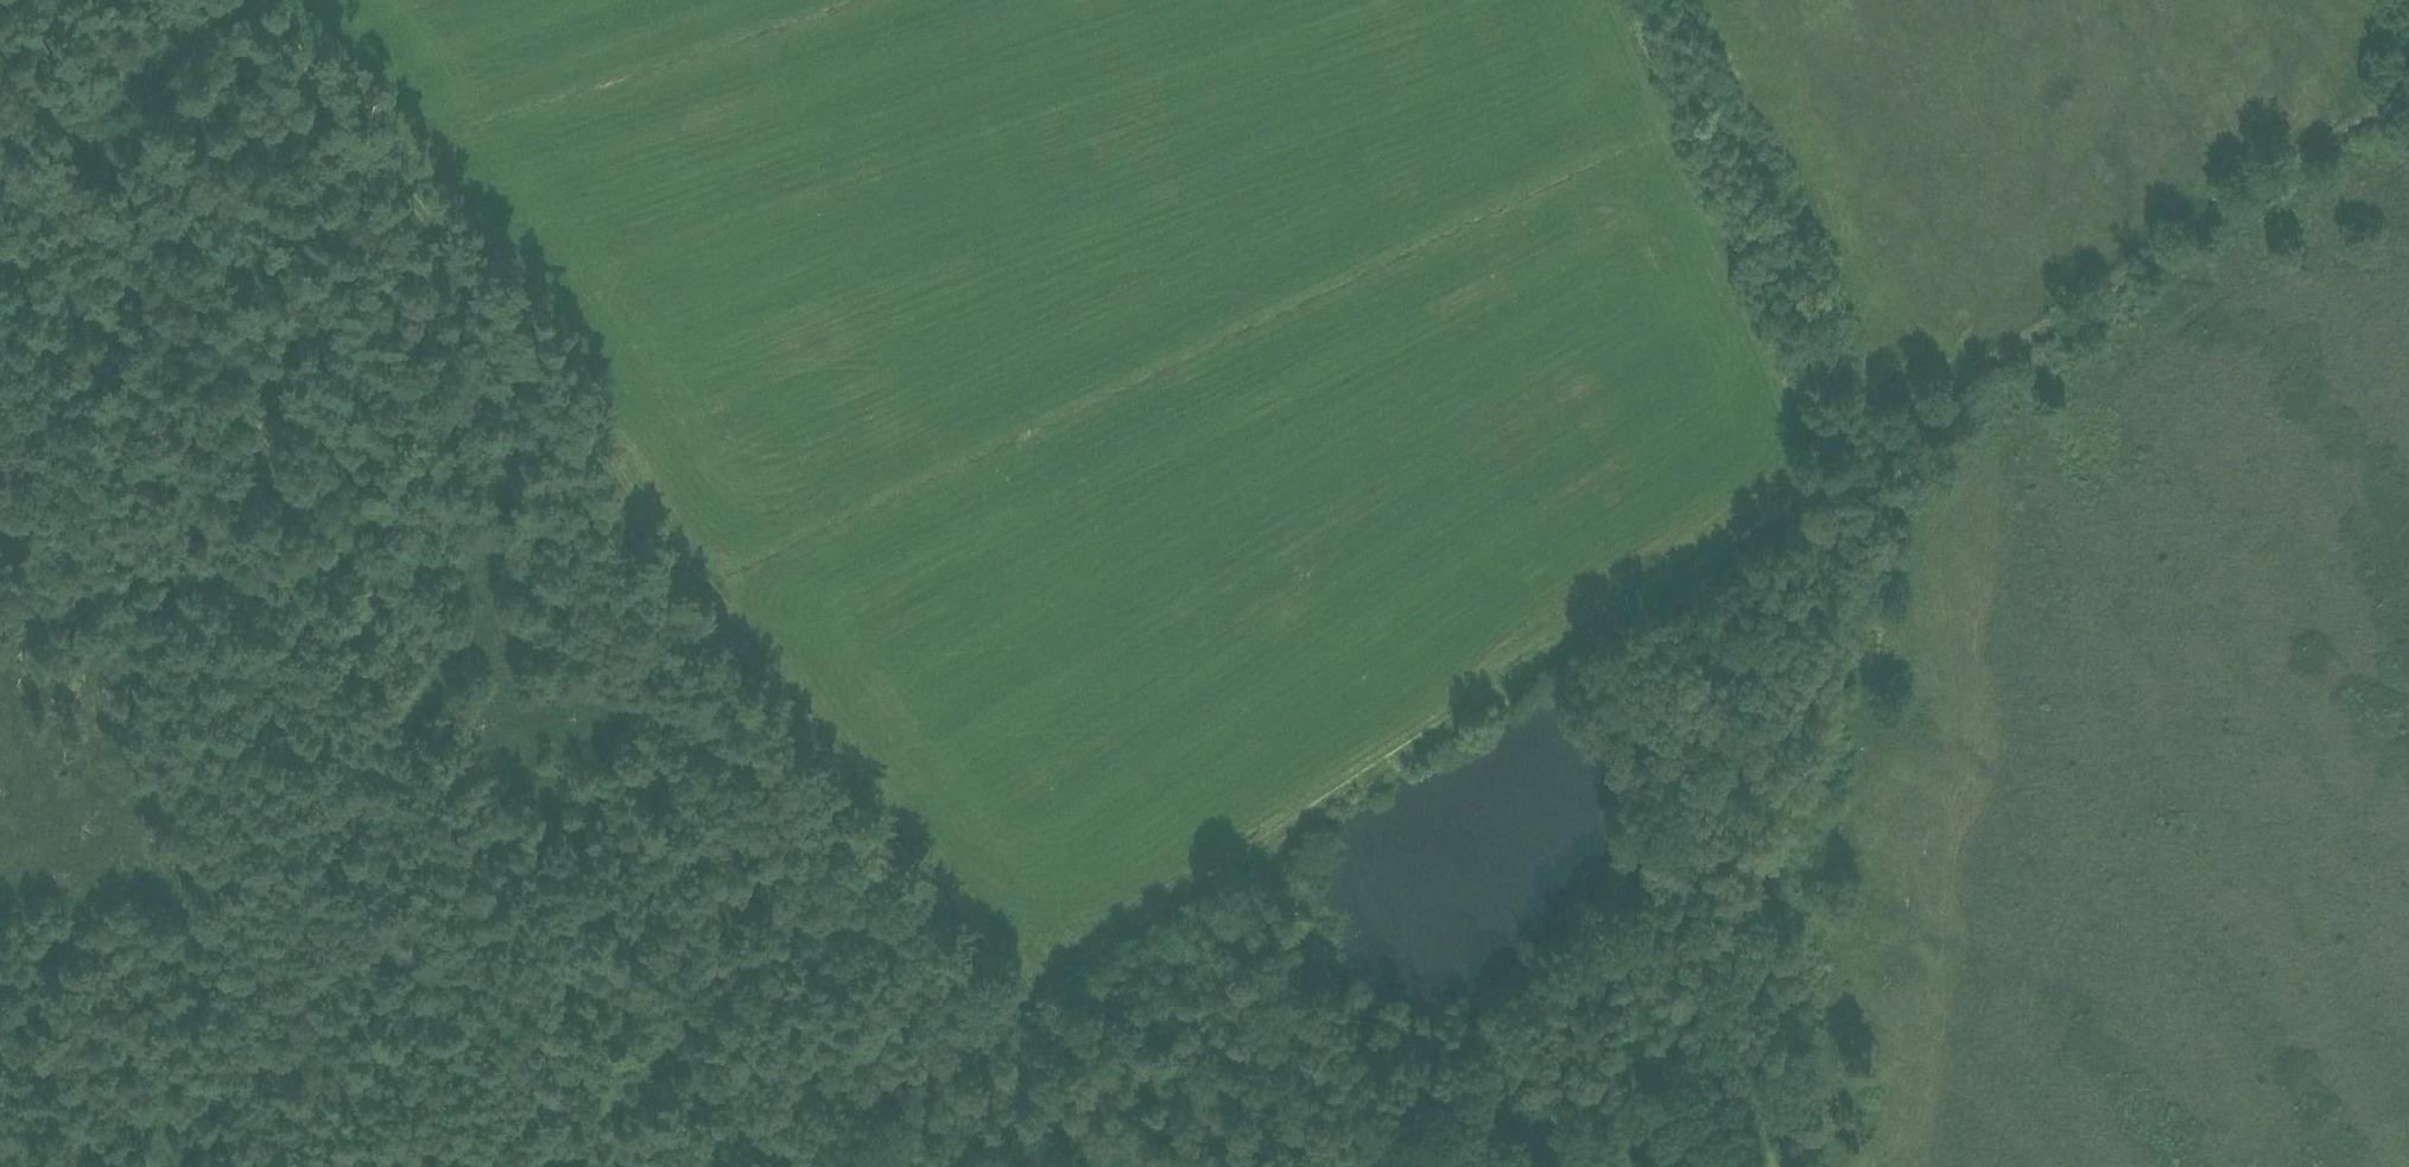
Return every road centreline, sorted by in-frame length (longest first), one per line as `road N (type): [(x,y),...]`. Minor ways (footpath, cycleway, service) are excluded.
road 1 (track): [(1018,1012),(1324,797),(1568,648),(2408,96)]
road 2 (track): [(237,0),(1018,1012)]

